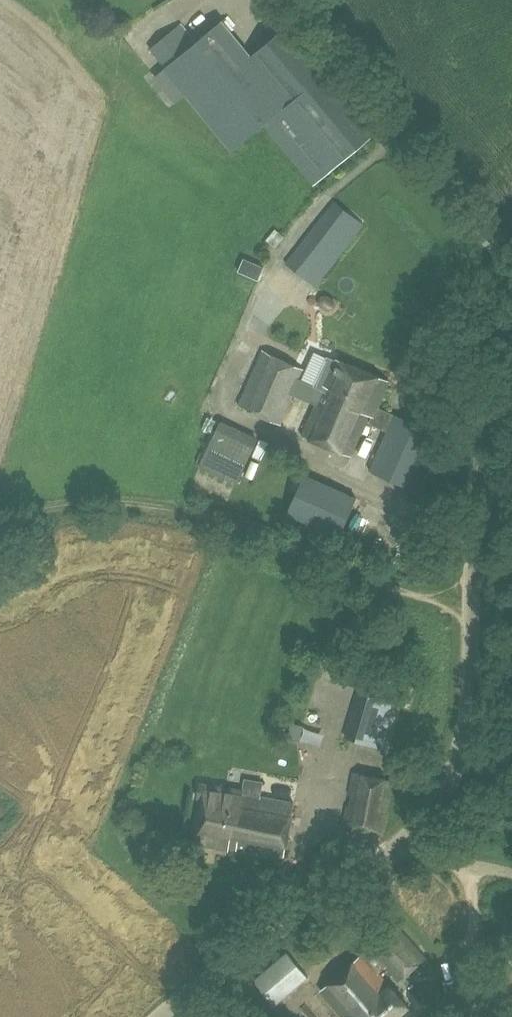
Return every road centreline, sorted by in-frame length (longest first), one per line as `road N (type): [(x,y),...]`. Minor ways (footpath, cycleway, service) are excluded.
road 1 (unclassified): [(398,846),(447,786),(459,745),(479,516),(511,366)]
road 2 (track): [(0,512),(89,508),(245,538),(369,588),(473,611)]
road 3 (unclassified): [(511,264),(285,0)]
road 4 (unclassified): [(160,1016),(398,846)]
road 5 (track): [(468,867),(478,1016)]

